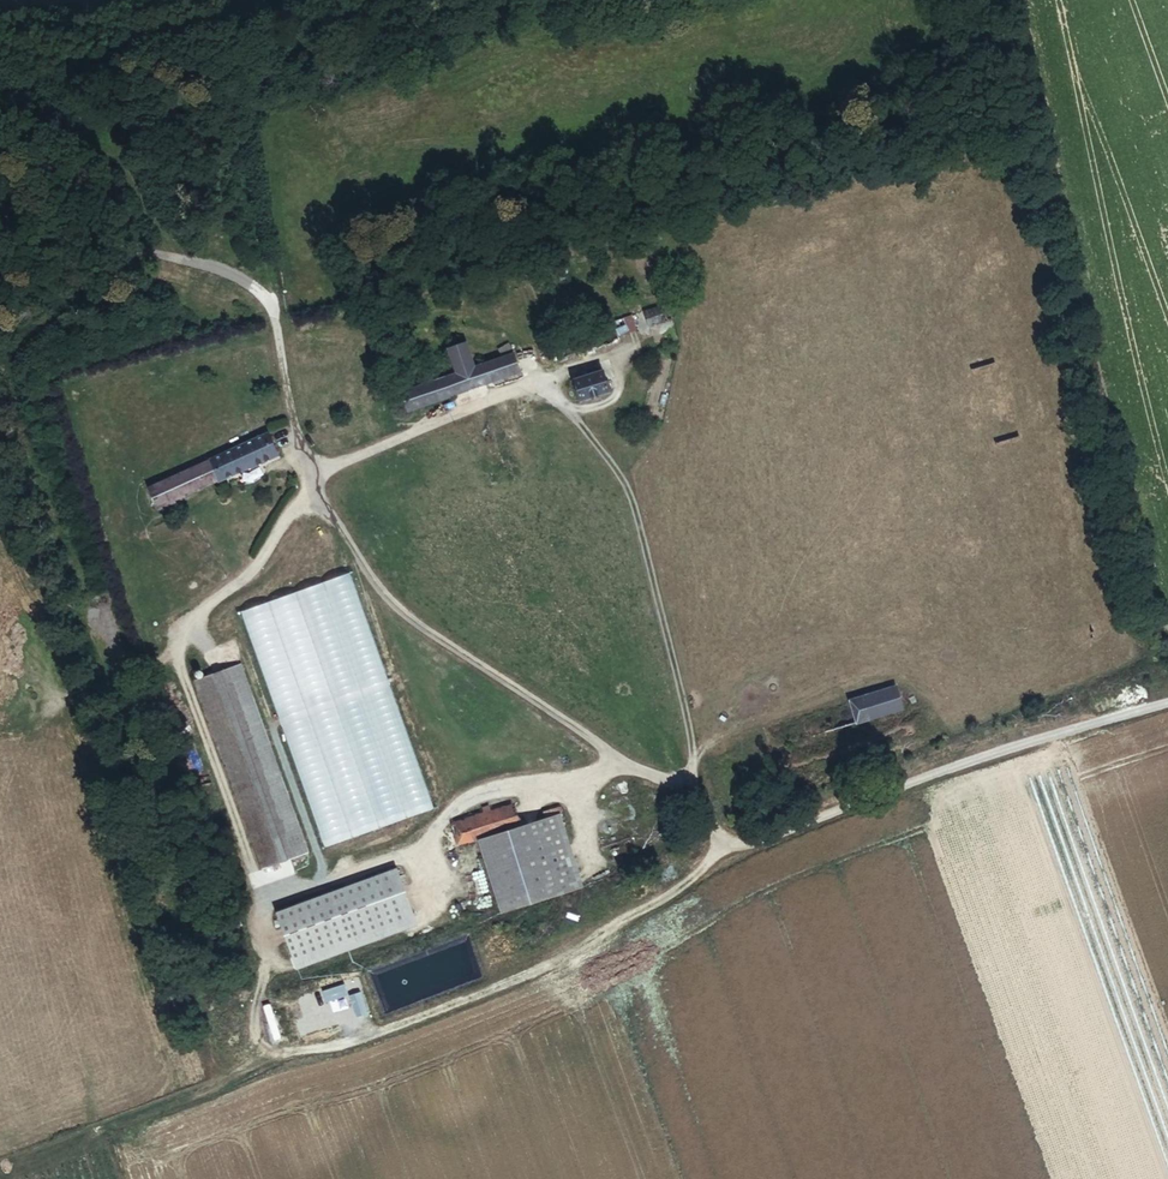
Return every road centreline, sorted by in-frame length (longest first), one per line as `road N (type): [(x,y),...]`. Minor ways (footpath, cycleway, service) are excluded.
road 1 (track): [(202,1087),(267,1051),(343,1045),(535,973),(728,850)]

